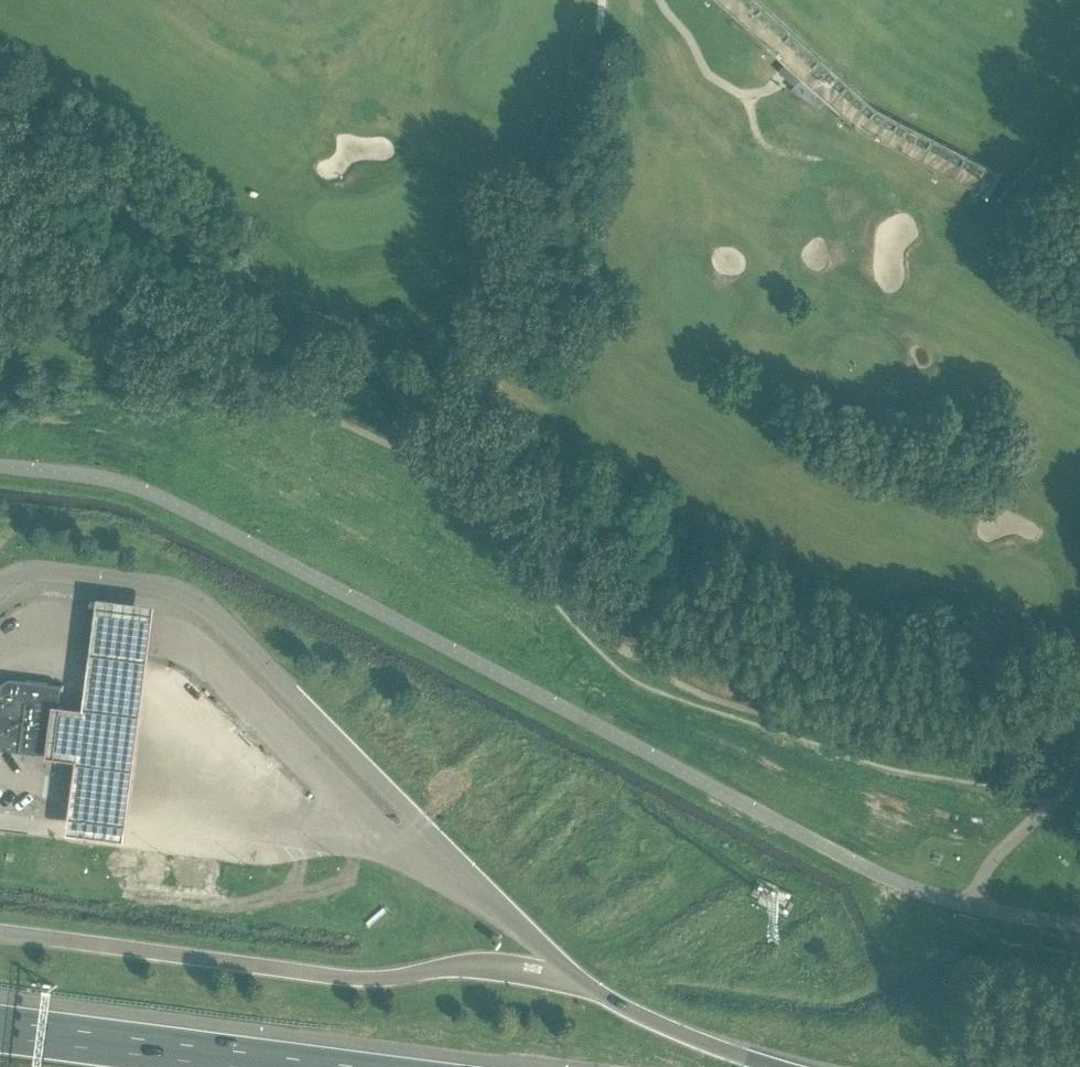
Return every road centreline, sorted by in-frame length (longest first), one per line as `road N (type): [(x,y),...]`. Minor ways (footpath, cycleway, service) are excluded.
road 1 (motorway): [(301,1066),(0,1028)]
road 2 (motorway): [(777,1066),(667,1026),(581,981)]

